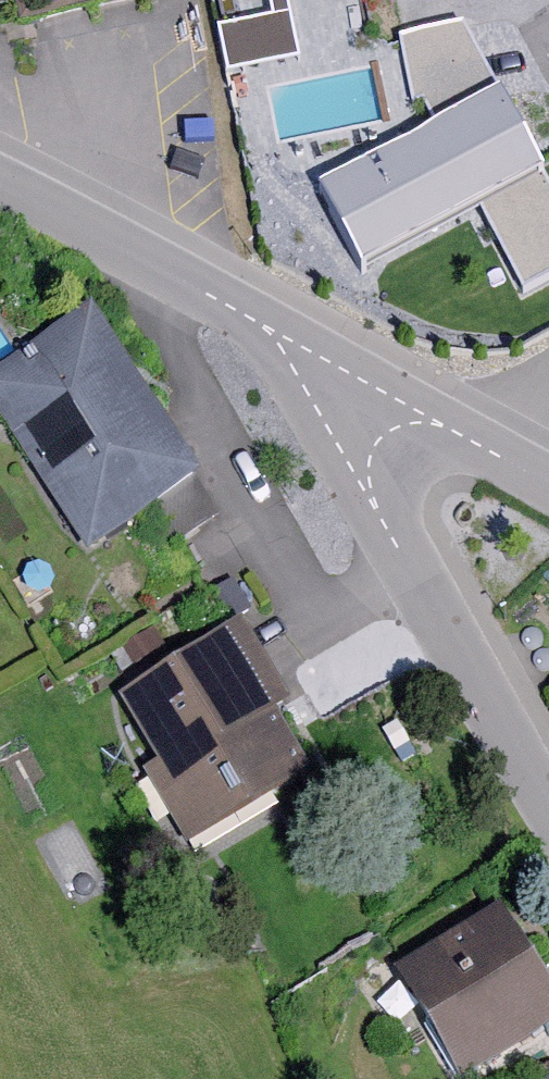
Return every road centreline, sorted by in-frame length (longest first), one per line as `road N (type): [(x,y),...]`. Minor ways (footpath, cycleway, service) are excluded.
road 1 (unclassified): [(548,810),(395,519),(344,368)]
road 2 (residential): [(0,193),(344,368)]
road 3 (residential): [(344,368),(548,476)]

